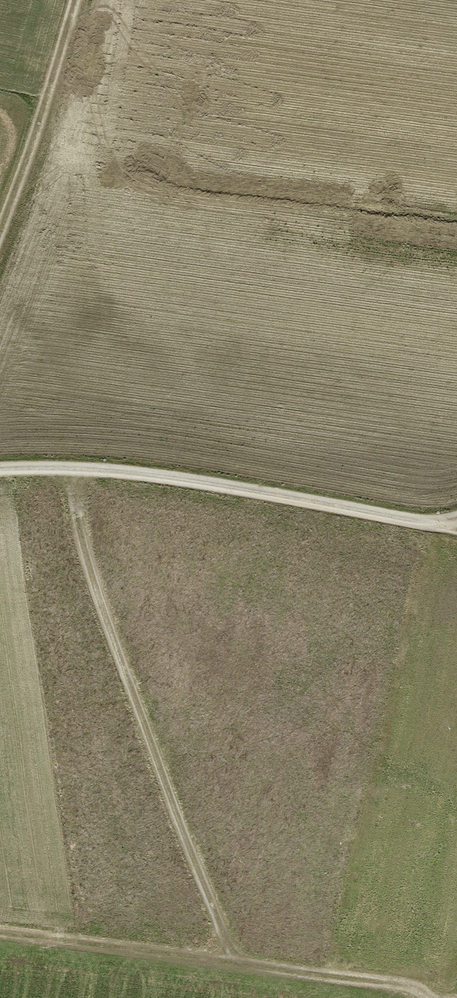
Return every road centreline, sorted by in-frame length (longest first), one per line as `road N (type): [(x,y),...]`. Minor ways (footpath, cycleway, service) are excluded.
road 1 (track): [(72,471),(89,559),(230,948),(264,970),(419,997)]
road 2 (track): [(456,531),(215,484),(72,471),(0,474)]
road 3 (track): [(0,224),(74,0)]

